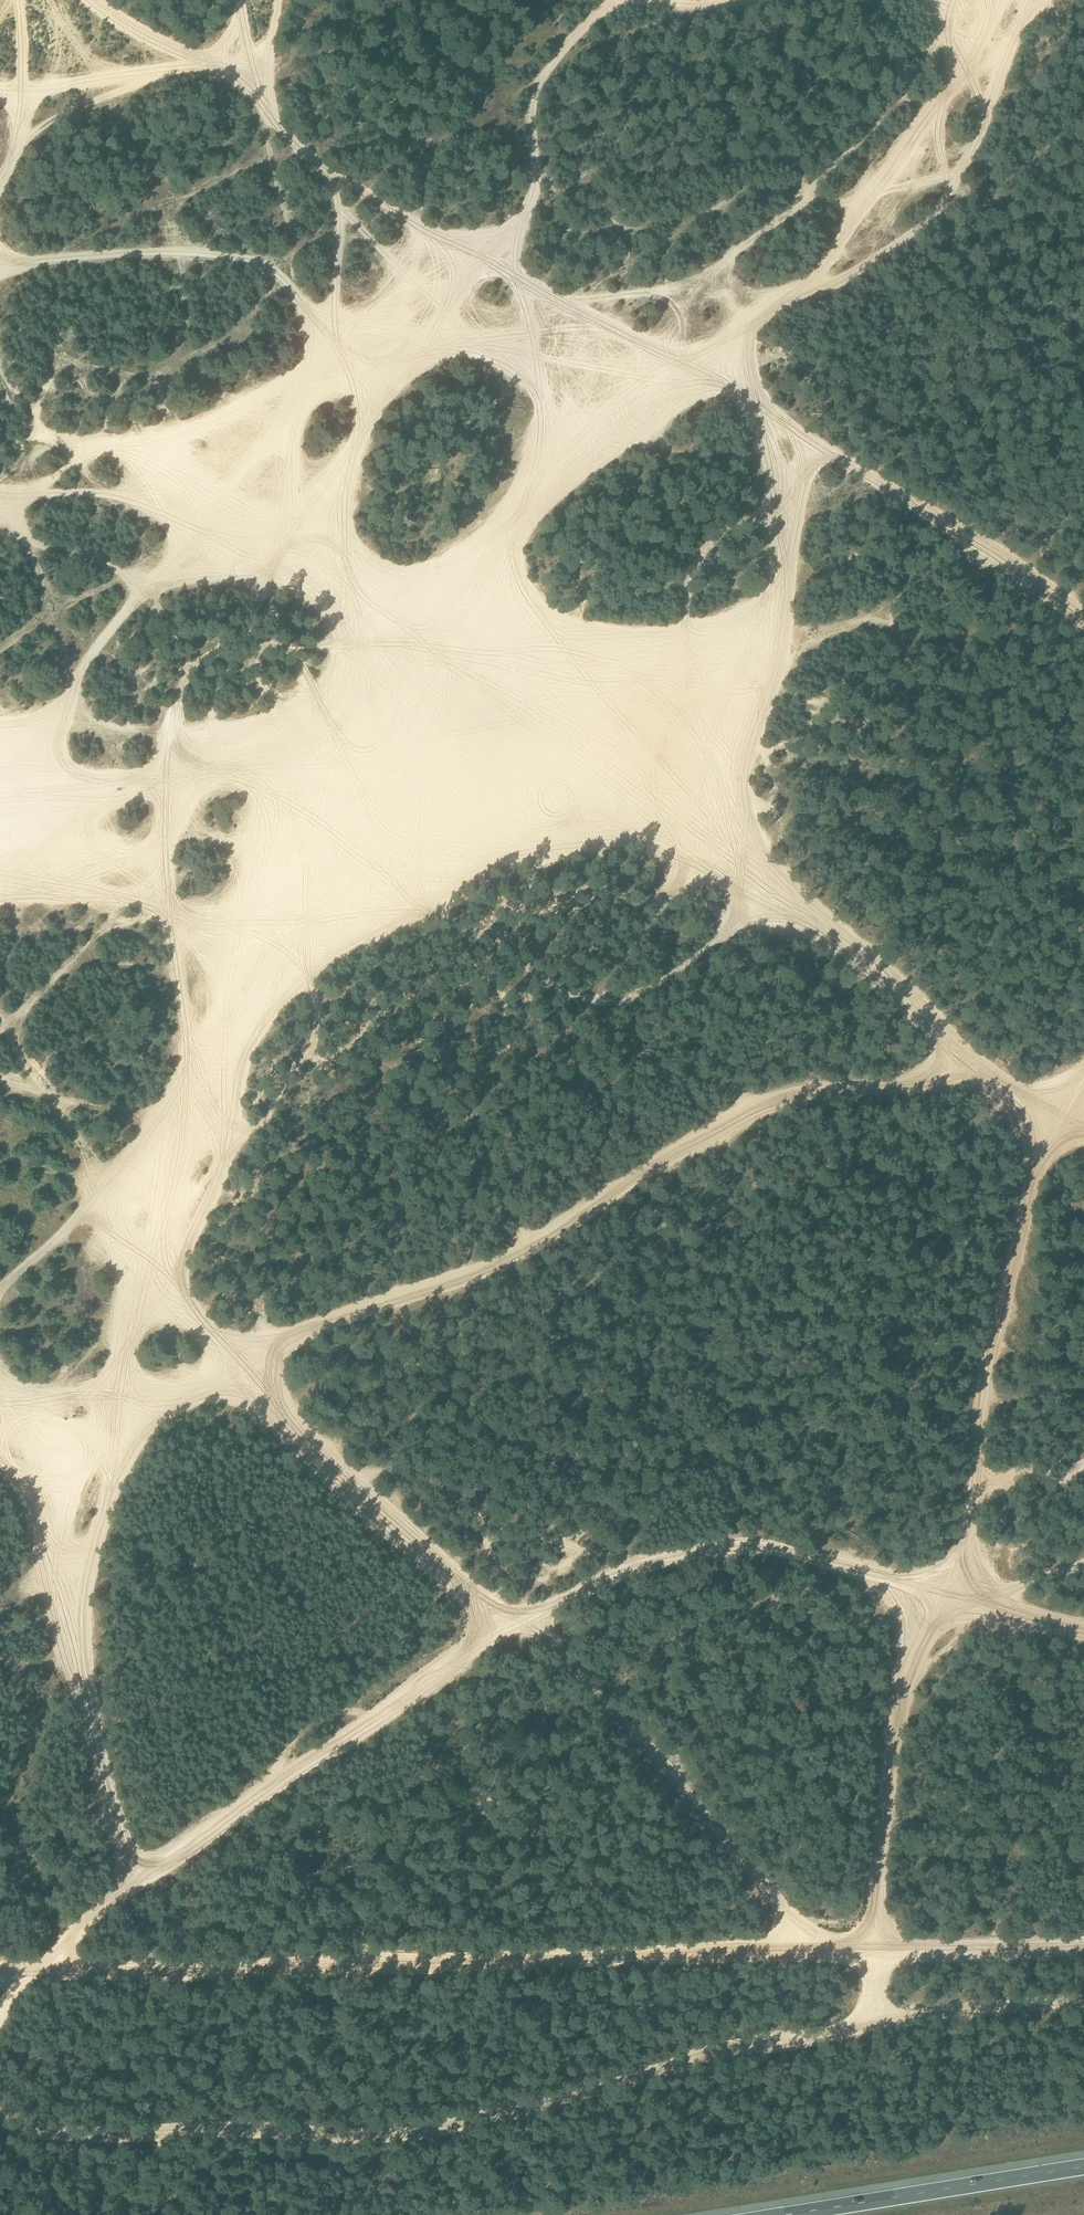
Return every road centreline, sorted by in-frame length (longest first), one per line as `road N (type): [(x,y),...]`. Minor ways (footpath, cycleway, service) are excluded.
road 1 (motorway): [(1083,2166),(780,2214)]

